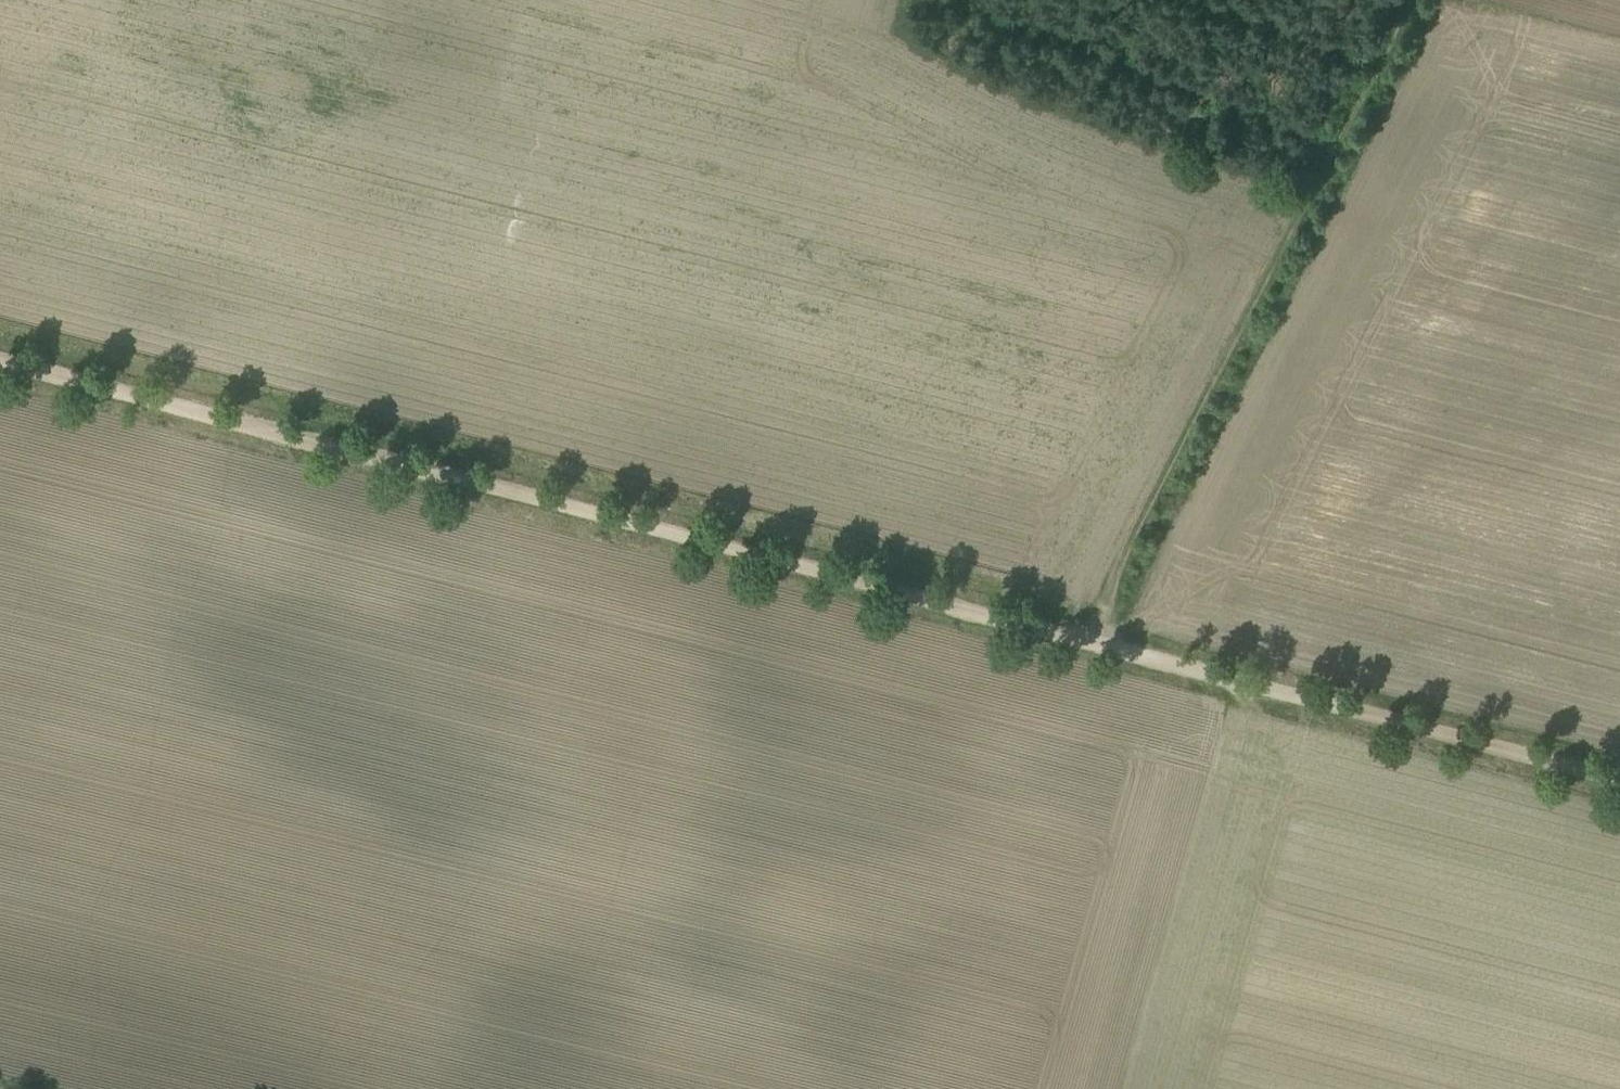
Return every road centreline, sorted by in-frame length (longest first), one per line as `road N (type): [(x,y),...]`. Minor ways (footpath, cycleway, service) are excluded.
road 1 (track): [(0,357),(1075,635)]
road 2 (track): [(1407,0),(1075,635)]
road 3 (track): [(1075,635),(1619,776)]

